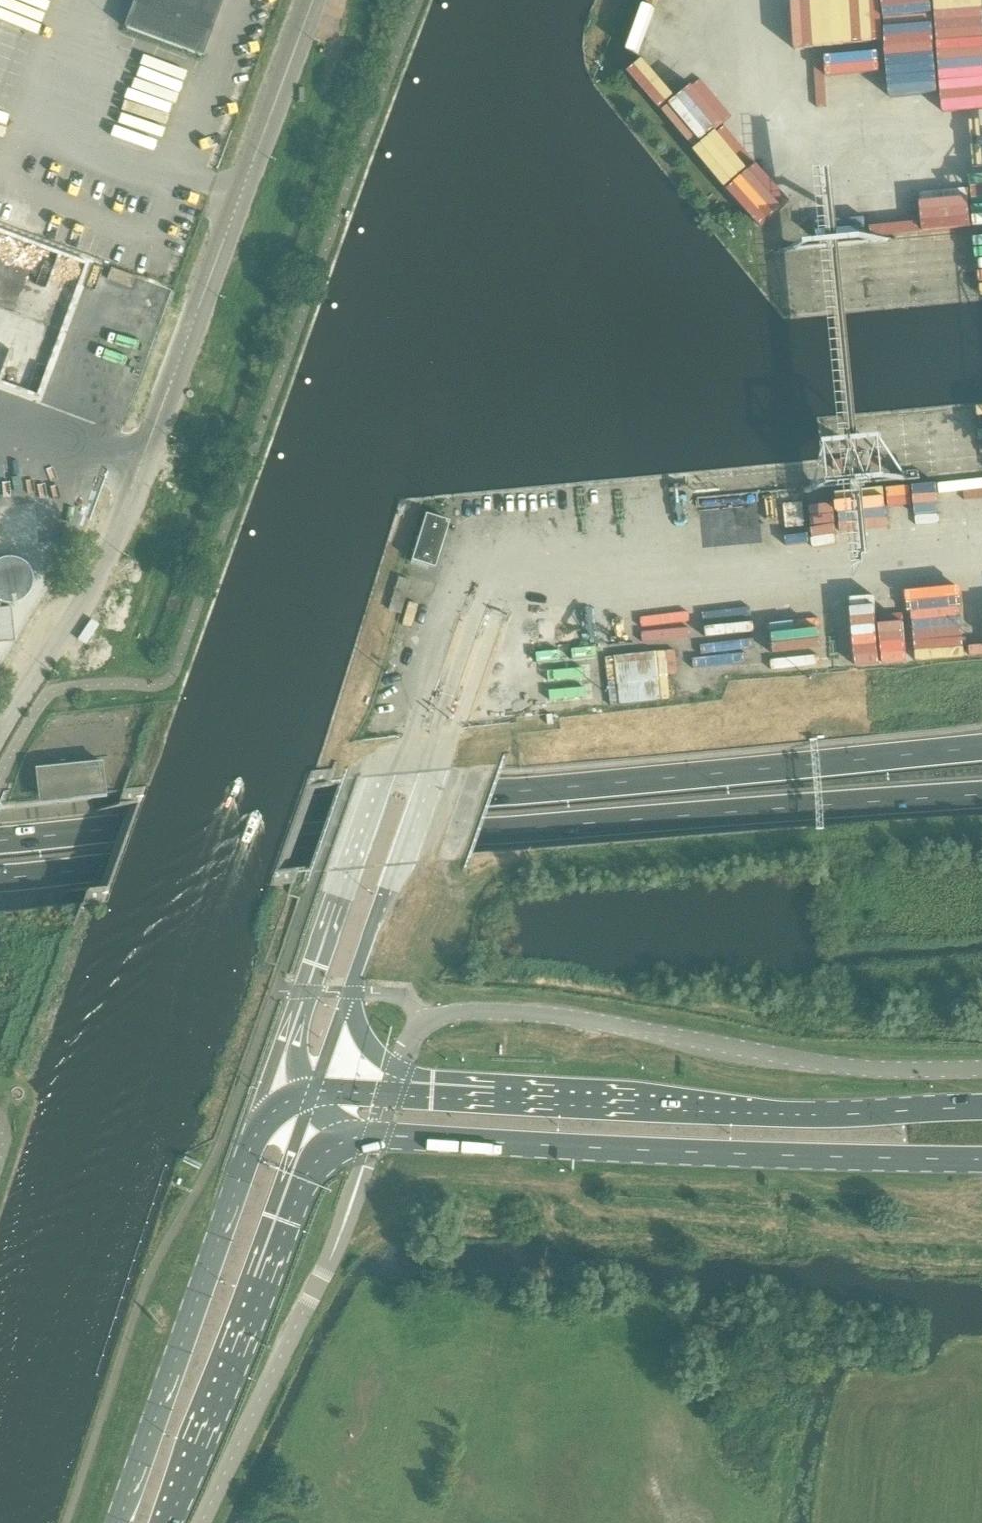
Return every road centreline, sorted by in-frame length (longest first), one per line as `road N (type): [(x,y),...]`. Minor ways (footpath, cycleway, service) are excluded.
road 1 (trunk): [(981,748),(0,842)]
road 2 (trunk): [(0,880),(981,796)]
road 3 (unclassified): [(0,728),(103,559),(313,0)]
road 4 (unclassified): [(352,993),(375,916),(451,736),(406,720),(273,1093)]
road 5 (unclassified): [(396,1068),(428,1020),(463,1011),(510,1011),(813,1069),(981,1075)]
road 6 (primary): [(372,1139),(706,1158),(981,1160)]
road 7 (primary): [(981,1112),(787,1112),(422,1089)]
road 8 (primary): [(273,1093),(116,1522)]
road 9 (unclassified): [(202,1522),(328,1264),(372,1139)]
road 10 (primary): [(164,1522),(299,1183)]

